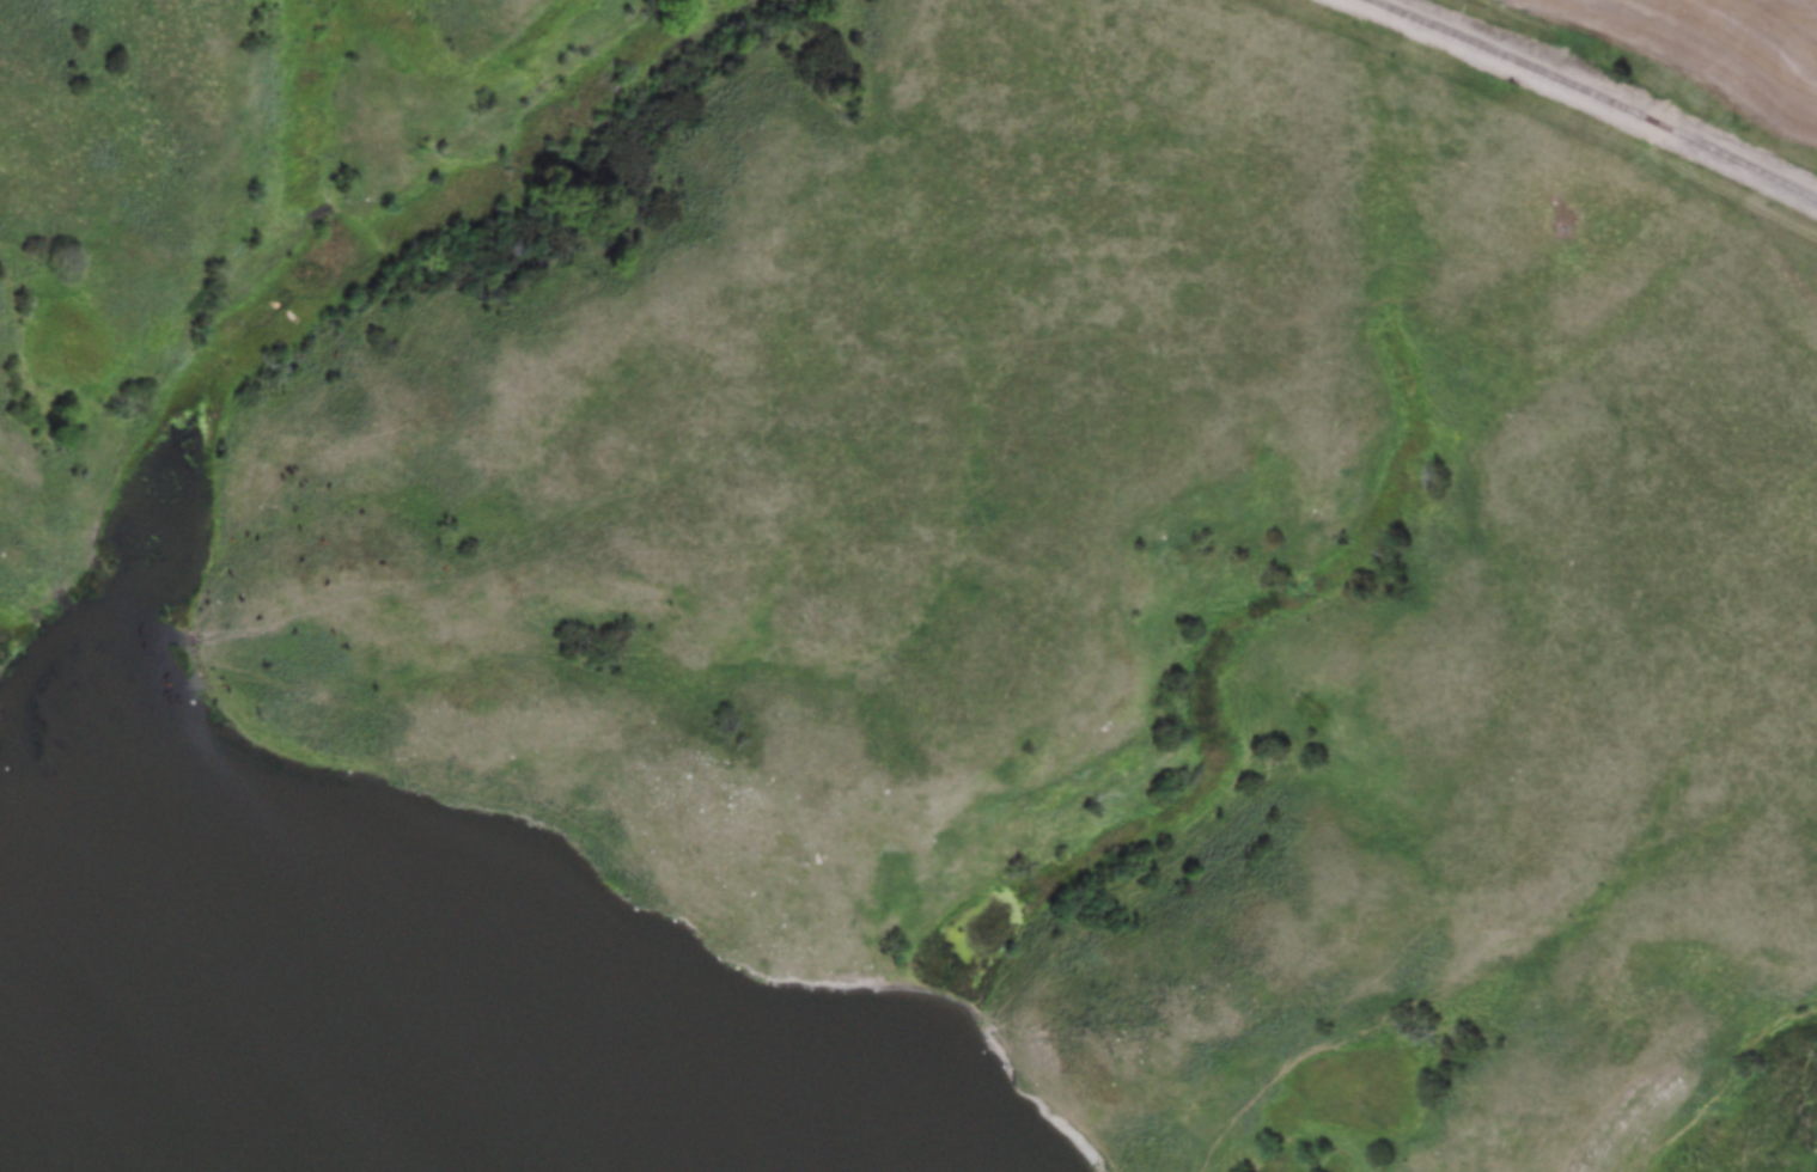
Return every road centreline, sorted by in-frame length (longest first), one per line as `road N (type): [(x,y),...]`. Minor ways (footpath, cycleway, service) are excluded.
road 1 (track): [(1816,236),(1665,159),(1652,144),(1663,106),(1753,0)]

